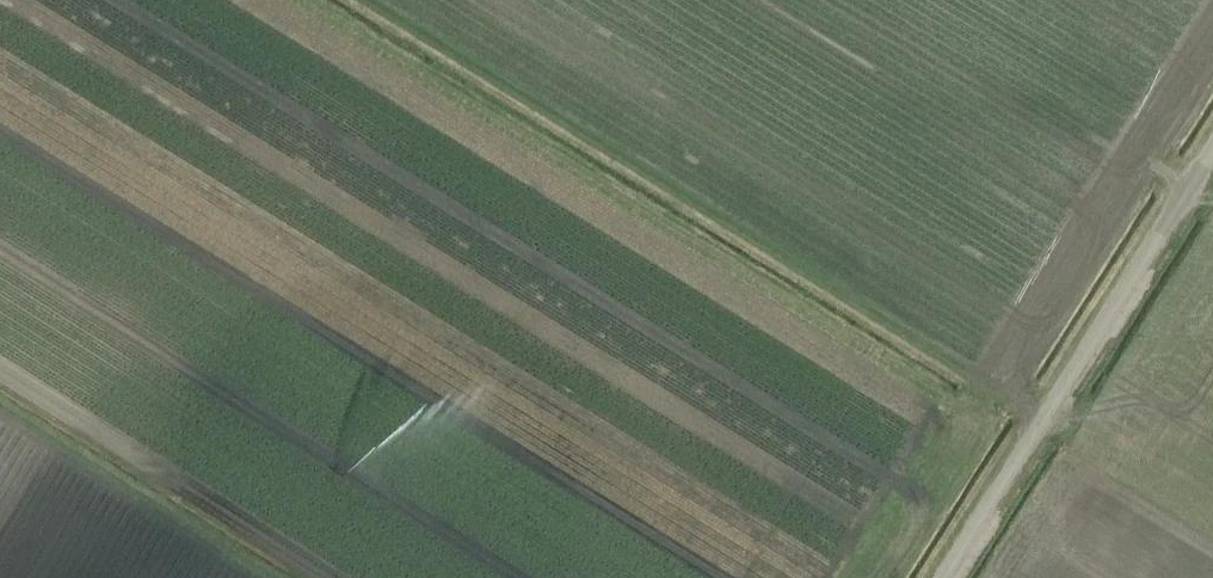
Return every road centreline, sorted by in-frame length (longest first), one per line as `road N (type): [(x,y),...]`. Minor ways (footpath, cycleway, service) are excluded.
road 1 (unclassified): [(940,577),(1212,148)]
road 2 (track): [(331,577),(0,369)]

